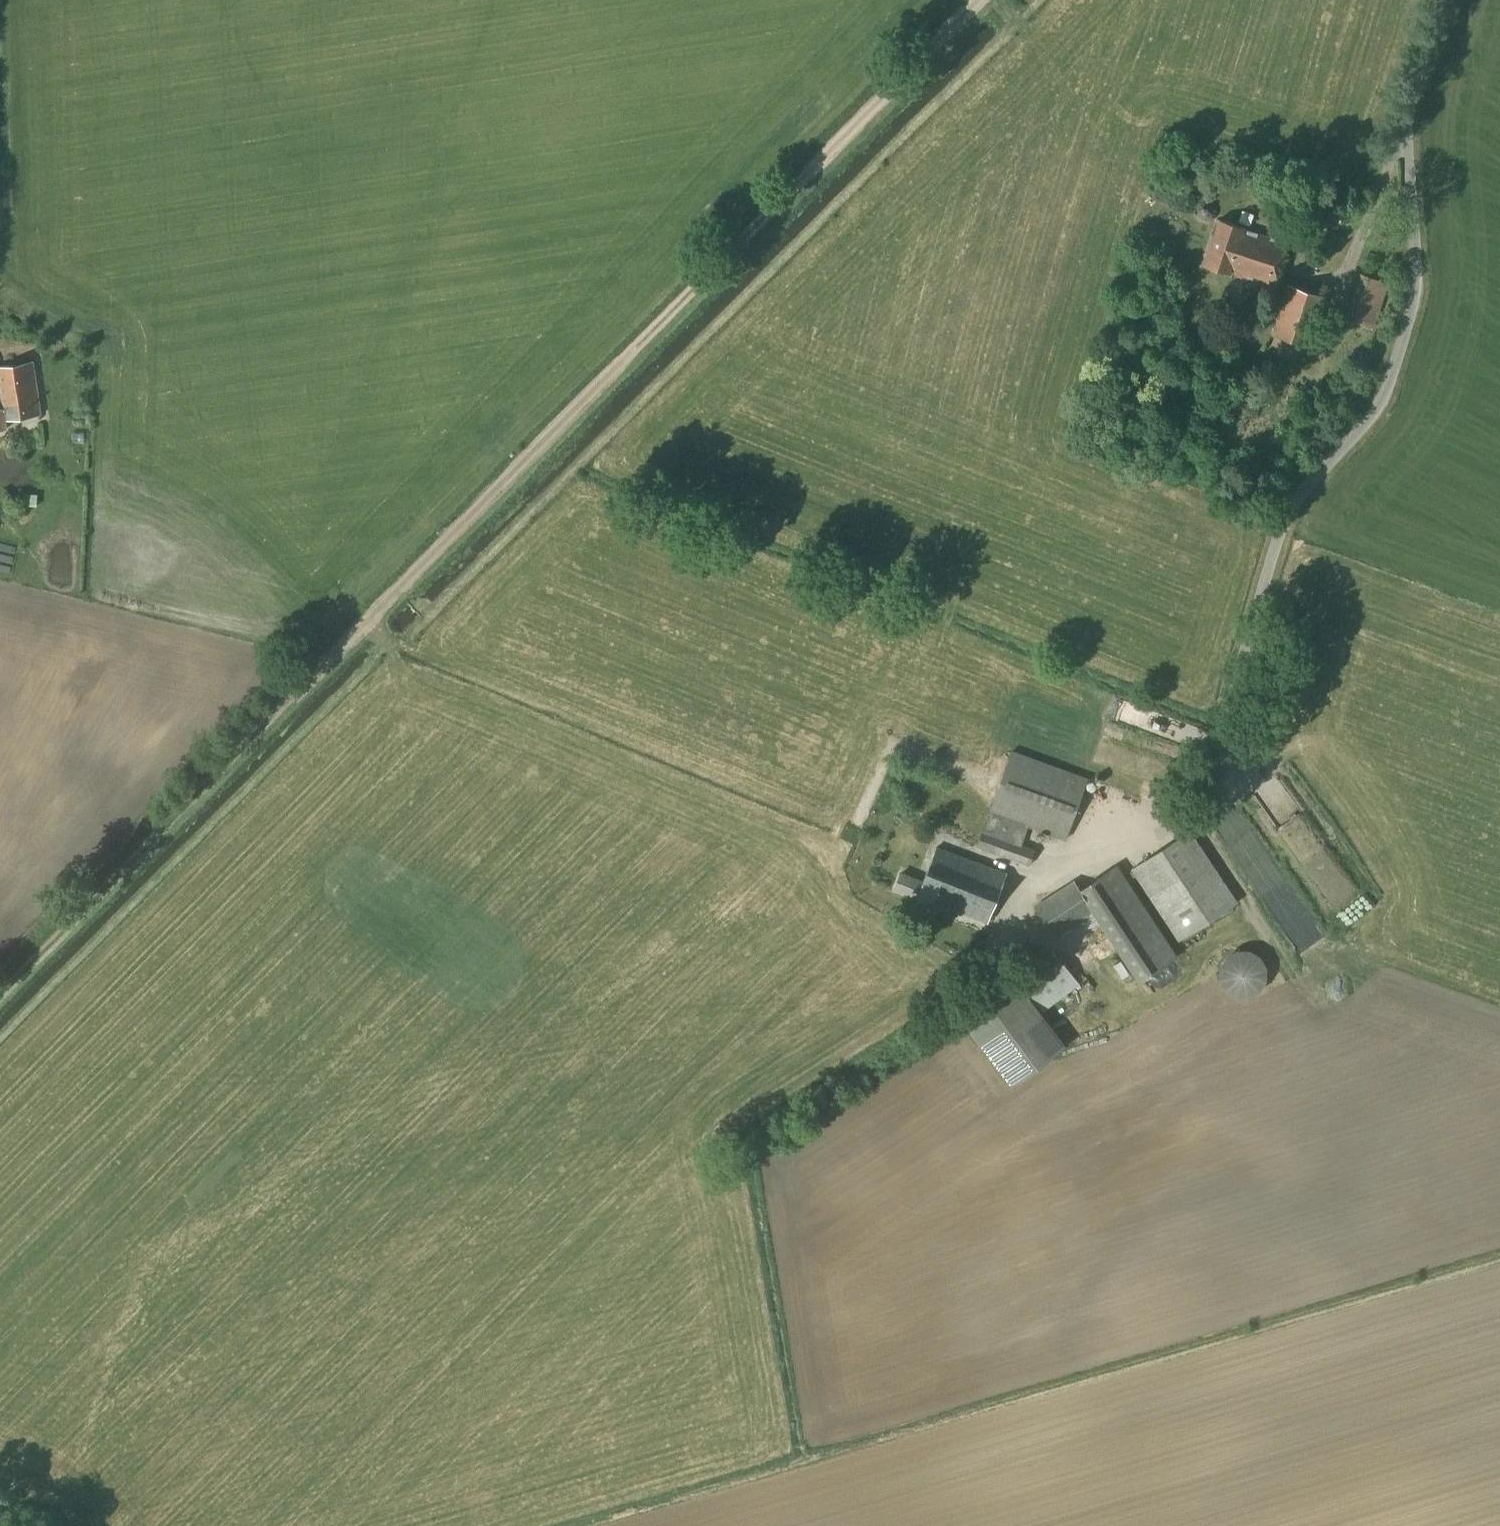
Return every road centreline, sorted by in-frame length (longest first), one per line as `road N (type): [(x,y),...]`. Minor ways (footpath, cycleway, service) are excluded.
road 1 (track): [(977,0),(0,992)]

